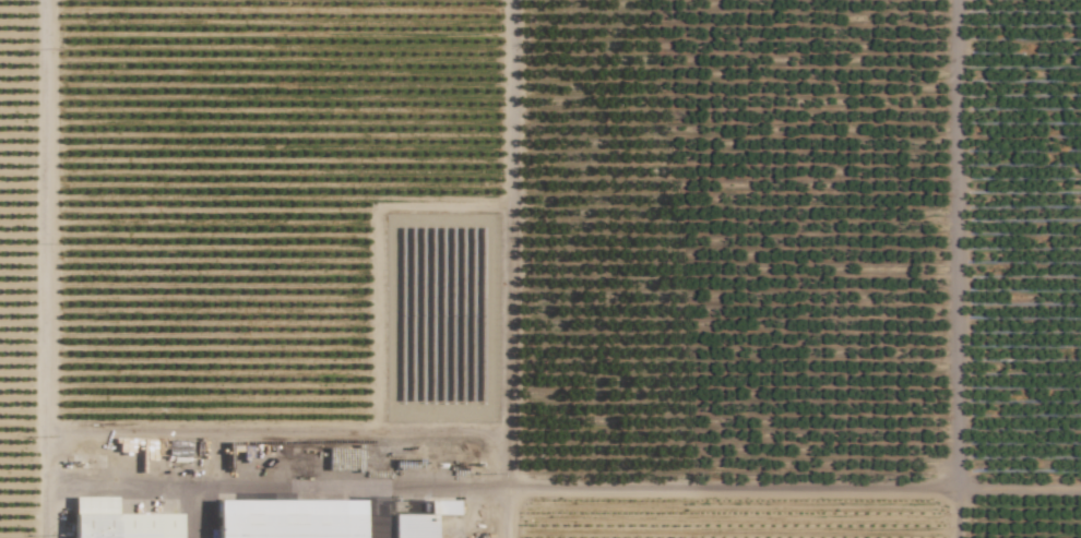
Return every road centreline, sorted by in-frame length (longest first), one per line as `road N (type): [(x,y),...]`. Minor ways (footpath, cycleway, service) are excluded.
road 1 (track): [(958,537),(959,490),(502,491),(502,537)]
road 2 (track): [(36,0),(28,537)]

